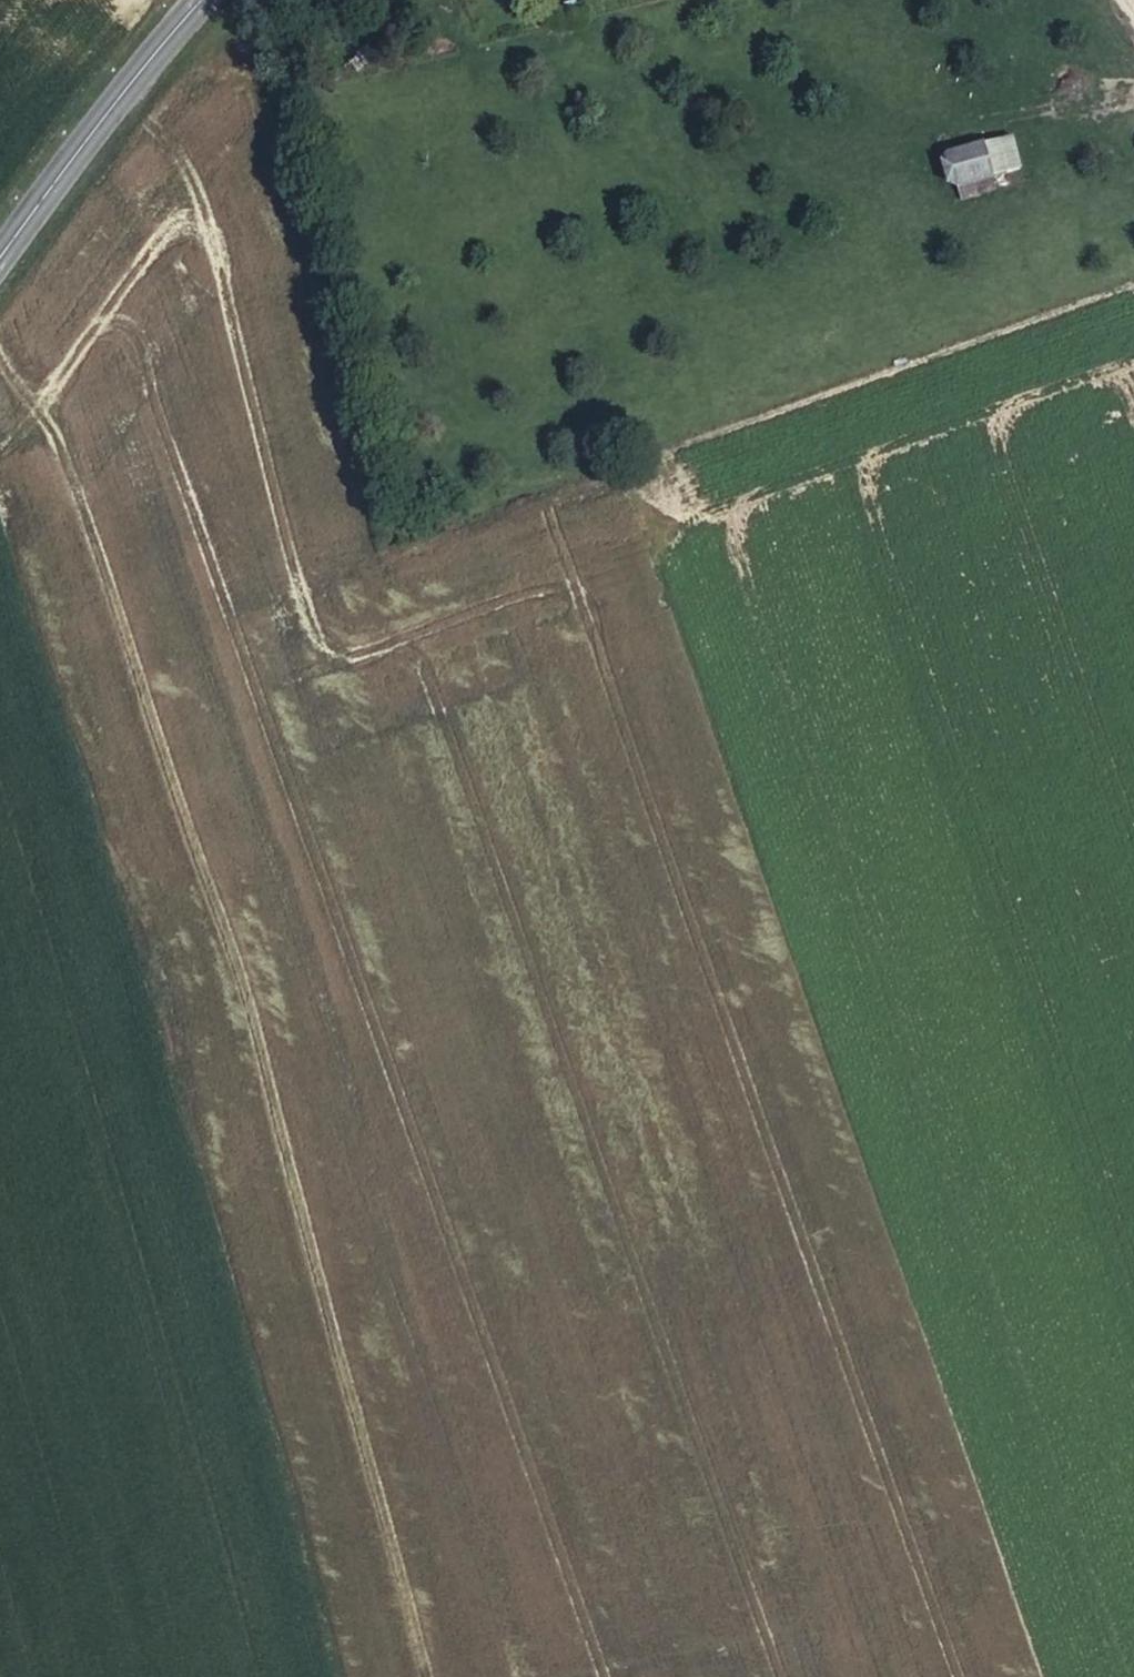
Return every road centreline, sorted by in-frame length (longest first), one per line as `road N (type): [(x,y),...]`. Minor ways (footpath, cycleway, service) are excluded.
road 1 (secondary): [(0,276),(199,0)]

